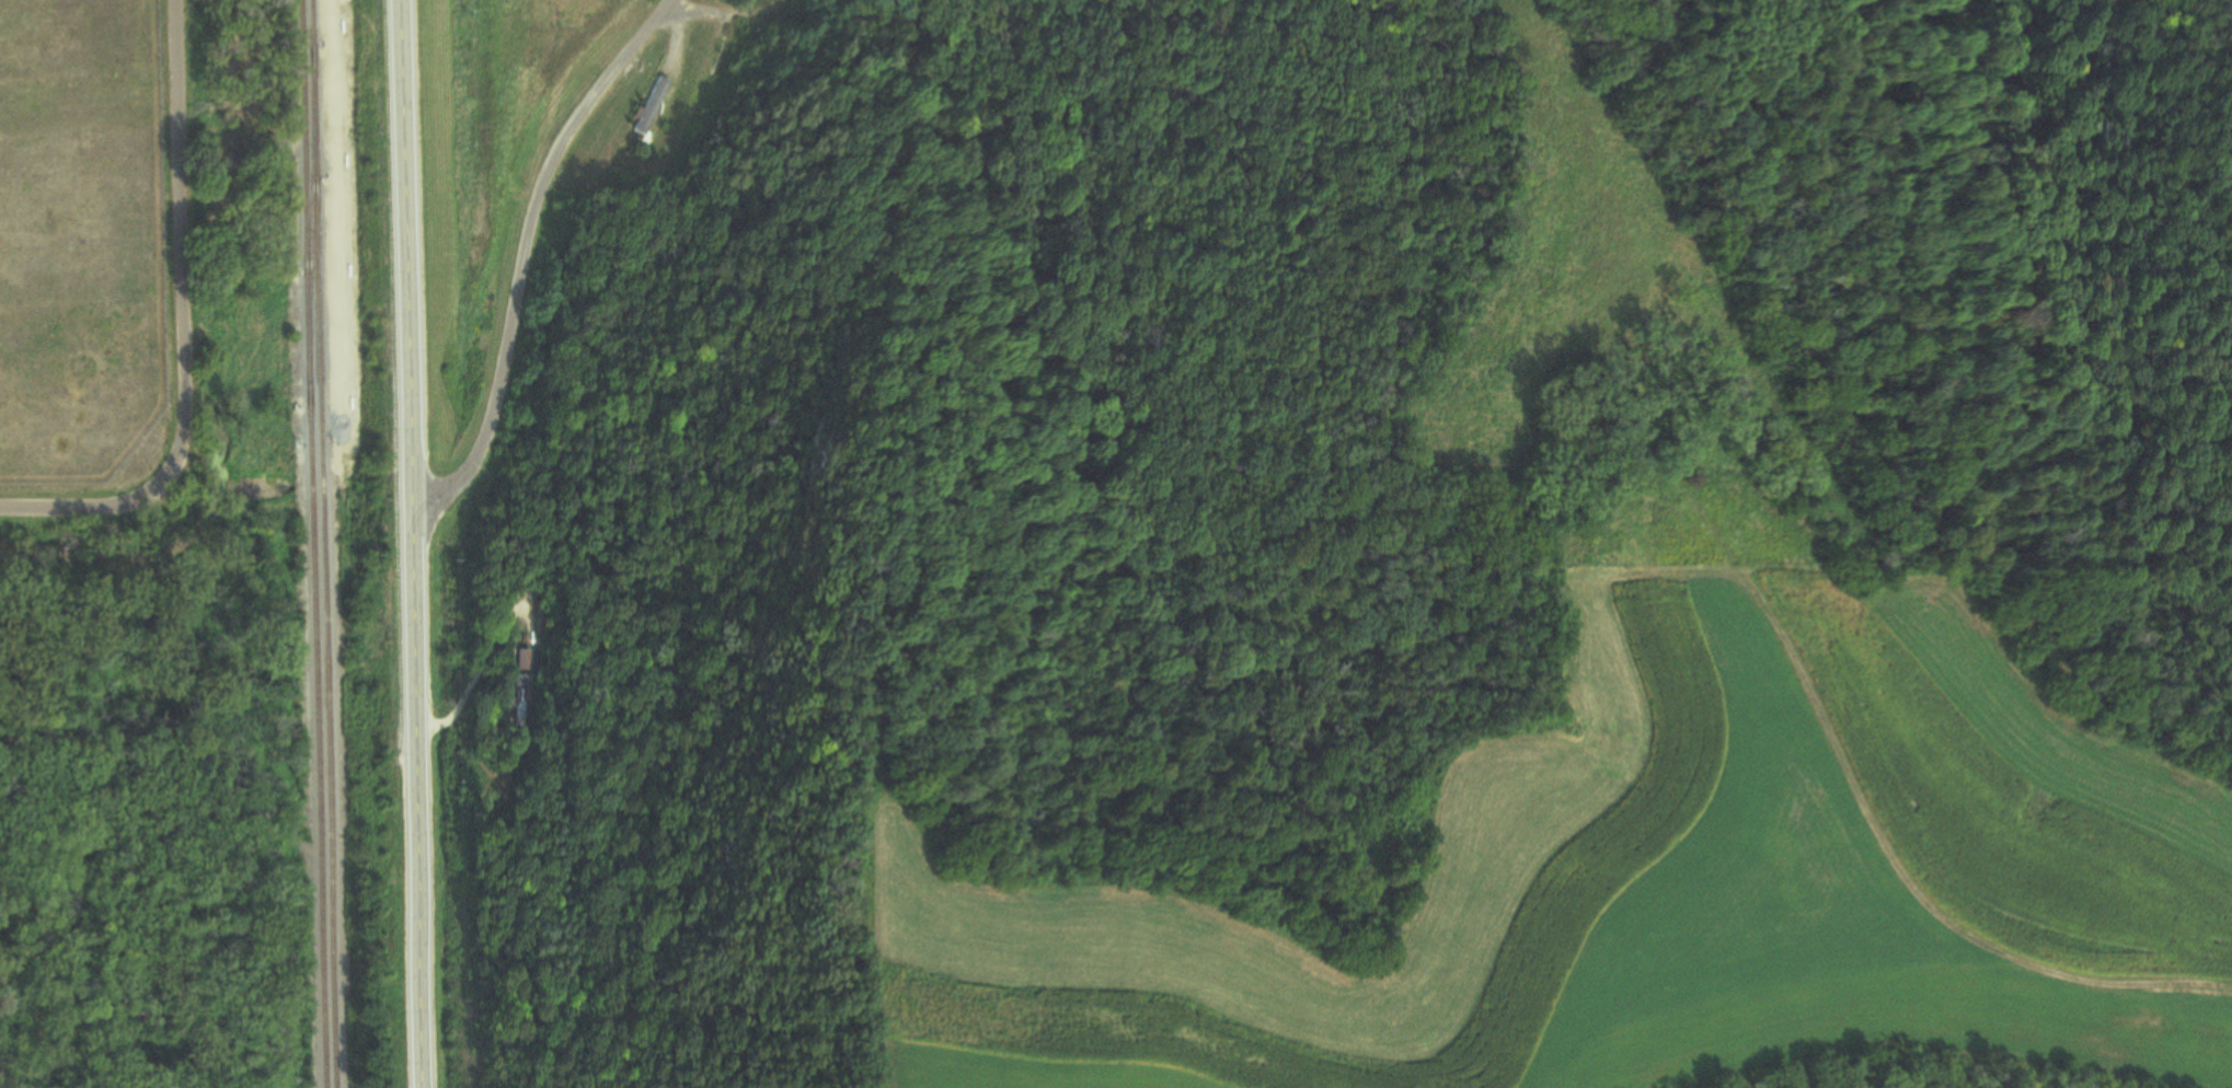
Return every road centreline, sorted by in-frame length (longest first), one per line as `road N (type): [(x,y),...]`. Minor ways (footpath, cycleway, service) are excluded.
road 1 (primary): [(424,1087),(397,0)]
road 2 (residential): [(0,510),(115,507),(157,485),(180,449),(171,0)]
road 3 (residential): [(665,5),(555,158),(531,229),(487,432),(460,484),(411,519)]
road 4 (residential): [(782,0),(707,15),(665,5)]

